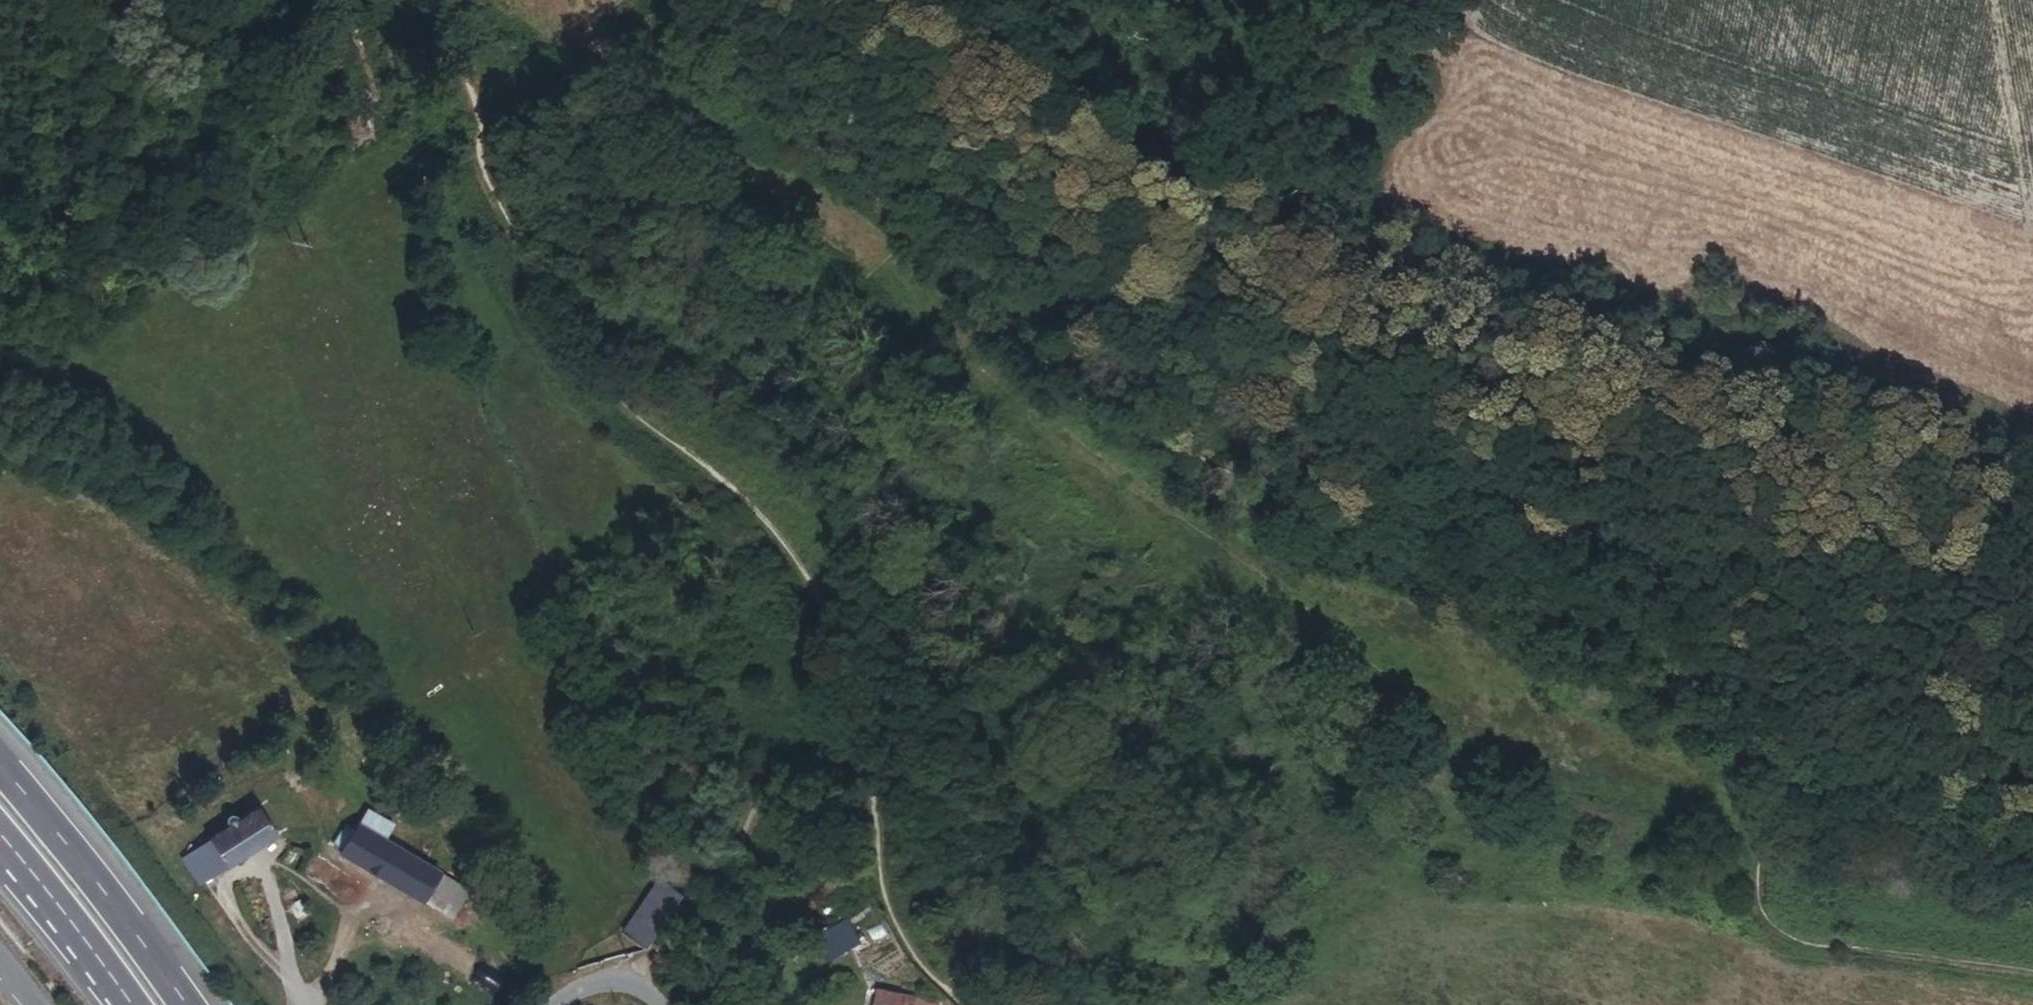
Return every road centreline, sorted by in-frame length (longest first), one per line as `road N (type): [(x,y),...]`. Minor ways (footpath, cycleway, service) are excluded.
road 1 (trunk): [(185,1004),(0,765)]
road 2 (trunk): [(0,845),(121,1004)]
road 3 (unclassified): [(547,1004),(582,978),(622,976),(648,1004)]

